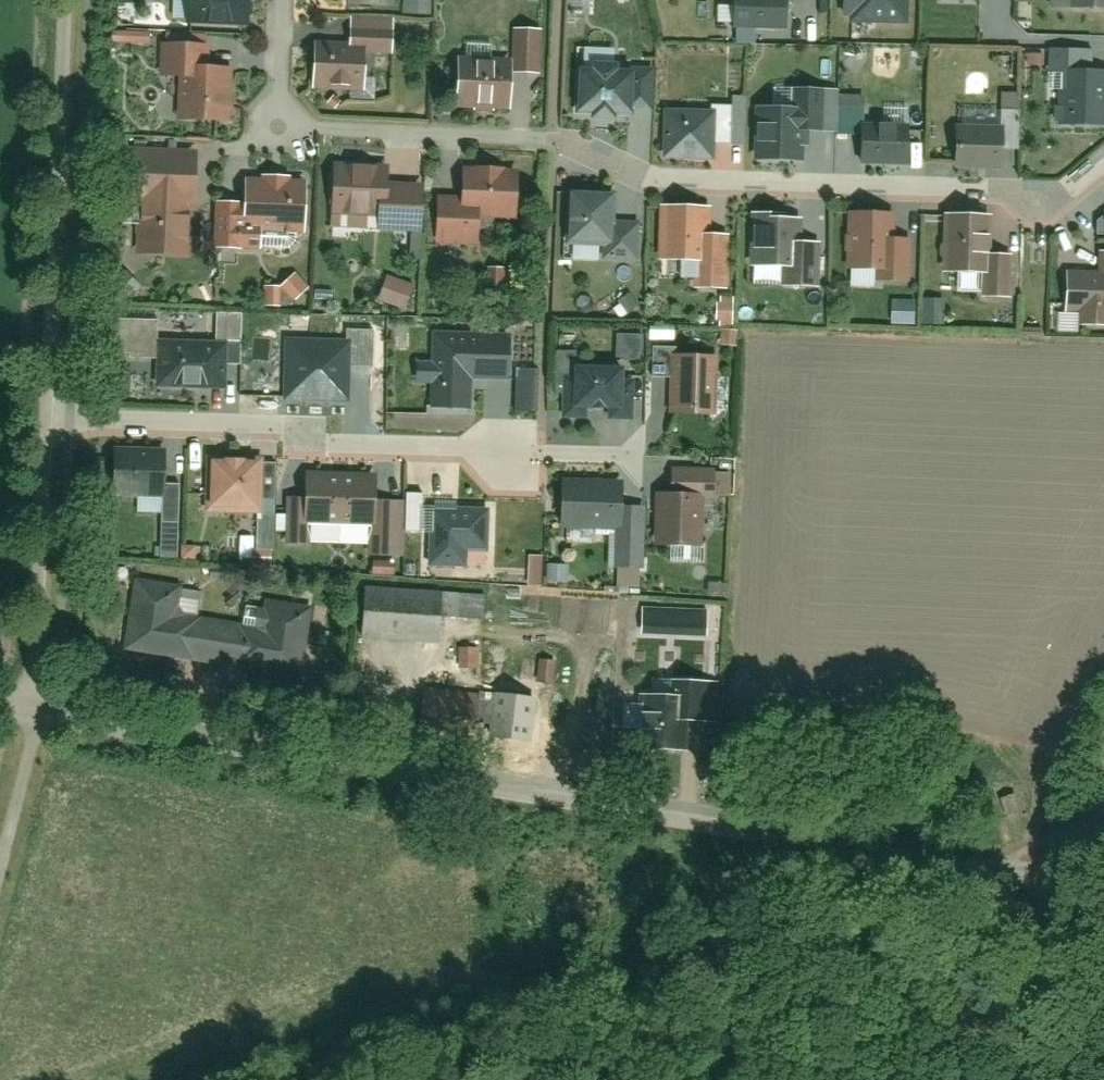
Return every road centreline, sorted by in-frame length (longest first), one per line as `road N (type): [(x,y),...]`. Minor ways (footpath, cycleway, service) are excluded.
road 1 (residential): [(37,714),(1054,871)]
road 2 (residential): [(1103,169),(1060,191),(1025,193),(649,179),(553,139),(292,133),(274,127),(281,0)]
road 3 (residential): [(50,424),(294,428),(354,445),(499,452)]
road 4 (residential): [(68,0),(50,424)]
road 5 (residential): [(50,424),(37,714)]
road 6 (residential): [(1054,871),(1026,1079)]

